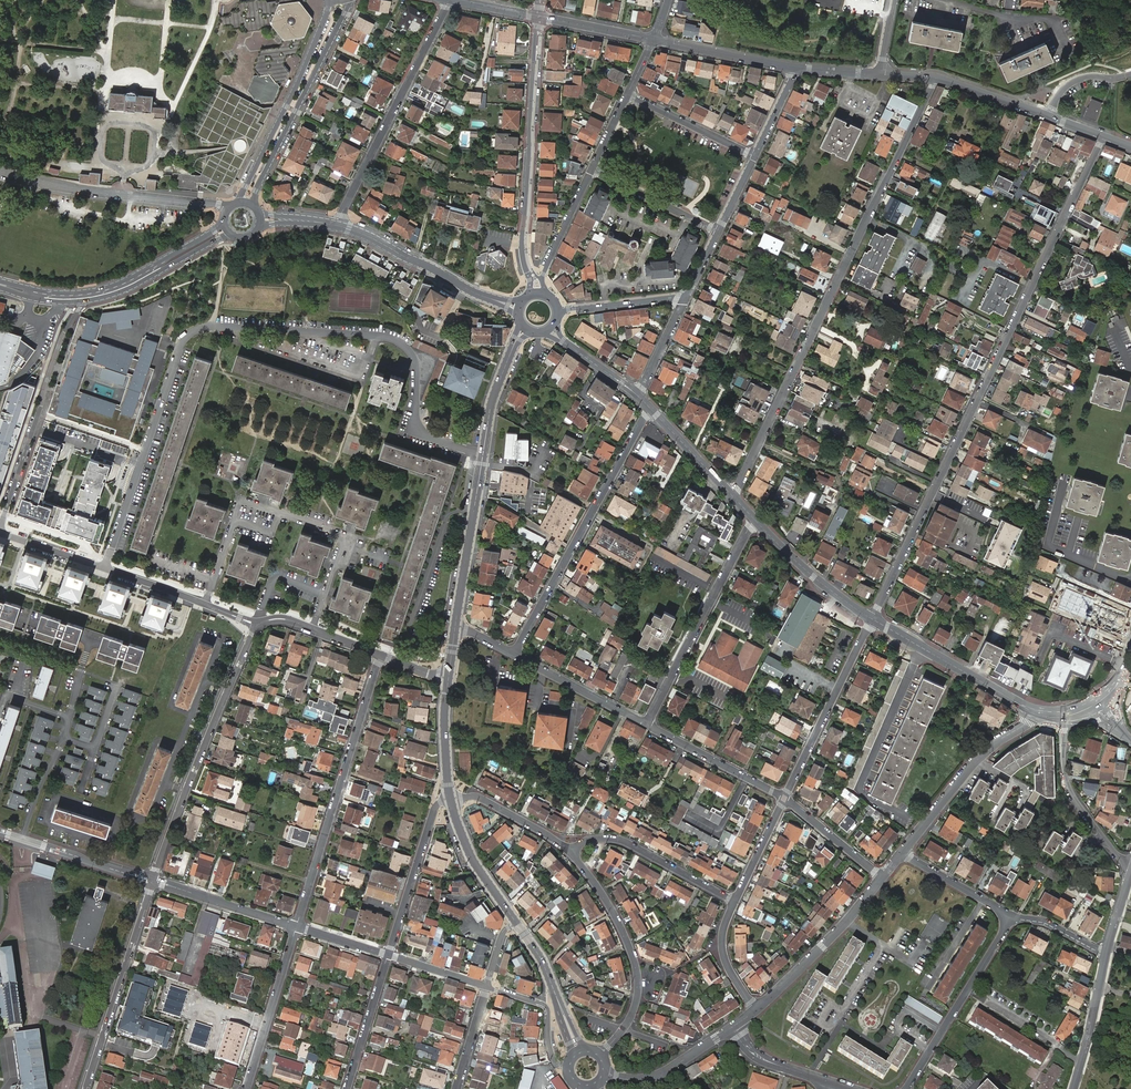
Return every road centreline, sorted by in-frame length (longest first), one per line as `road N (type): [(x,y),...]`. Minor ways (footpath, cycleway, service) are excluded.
road 1 (residential): [(873,619),(1103,136)]
road 2 (residential): [(933,78),(730,493)]
road 3 (tertiary): [(455,626),(490,409),(524,329)]
road 4 (residential): [(297,927),(381,655)]
road 5 (tertiary): [(536,16),(522,245),(527,297)]
road 6 (residential): [(513,653),(651,410)]
road 7 (residential): [(256,625),(152,880)]
road 8 (residential): [(256,625),(0,533)]
road 9 (residential): [(338,226),(448,0)]
road 10 (residential): [(0,526),(58,347),(87,301)]
road 11 (tertiary): [(225,224),(102,289),(59,293),(2,285)]
road 12 (residential): [(599,1056),(632,1016),(638,981),(622,927),(571,851)]
road 13 (residential): [(647,723),(755,520)]
road 14 (residential): [(255,205),(350,0)]
road 15 (residential): [(330,0),(237,202)]
road 16 (residential): [(152,880),(84,1088)]
road 17 (residential): [(785,798),(873,619)]
road 18 (tertiary): [(518,309),(338,226)]
road 19 (residential): [(1007,920),(906,1088)]
road 20 (residential): [(903,852),(977,759),(1035,710)]
road 21 (tertiary): [(873,619),(1035,710)]
road 22 (residential): [(756,1010),(882,877)]
road 23 (residential): [(571,851),(598,838),(626,841),(735,901)]
road 24 (residential): [(933,78),(1103,136)]
road 25 (residential): [(1063,715),(1069,788),(1130,866)]
road 26 (residential): [(389,955),(434,808),(450,799)]
road 27 (residential): [(247,1088),(297,927)]
road 28 (tertiary): [(87,301),(135,286),(230,232)]
road 29 (residential): [(0,832),(152,880)]
road 30 (residential): [(647,723),(785,798)]
road 31 (tertiary): [(755,520),(873,619)]
road 32 (residential): [(152,880),(297,927)]
road 33 (residential): [(513,653),(647,723)]
road 34 (residential): [(603,1073),(658,1075),(734,1026)]
road 35 (track): [(218,0),(170,118),(155,127)]
road 36 (residential): [(653,39),(794,67)]
road 37 (residential): [(592,168),(719,231)]
road 38 (tertiary): [(516,923),(464,844),(450,799)]
road 39 (residential): [(550,297),(542,278),(592,168)]
road 40 (residential): [(1107,951),(1074,1088)]
road 41 (residential): [(627,93),(754,154)]
road 42 (residential): [(389,955),(347,1088)]
road 43 (residential): [(571,851),(479,797),(450,799)]
road 44 (residential): [(381,655),(287,620),(256,625)]
road 45 (residential): [(569,1065),(553,1058),(545,1006),(487,987)]
road 46 (residential): [(558,312),(683,300)]
road 47 (residential): [(785,798),(882,877)]
road 48 (residential): [(903,852),(1007,920)]
road 49 (track): [(103,122),(114,0)]
road 50 (tertiary): [(450,799),(449,677)]
road 51 (residential): [(756,1010),(723,954),(735,901)]

